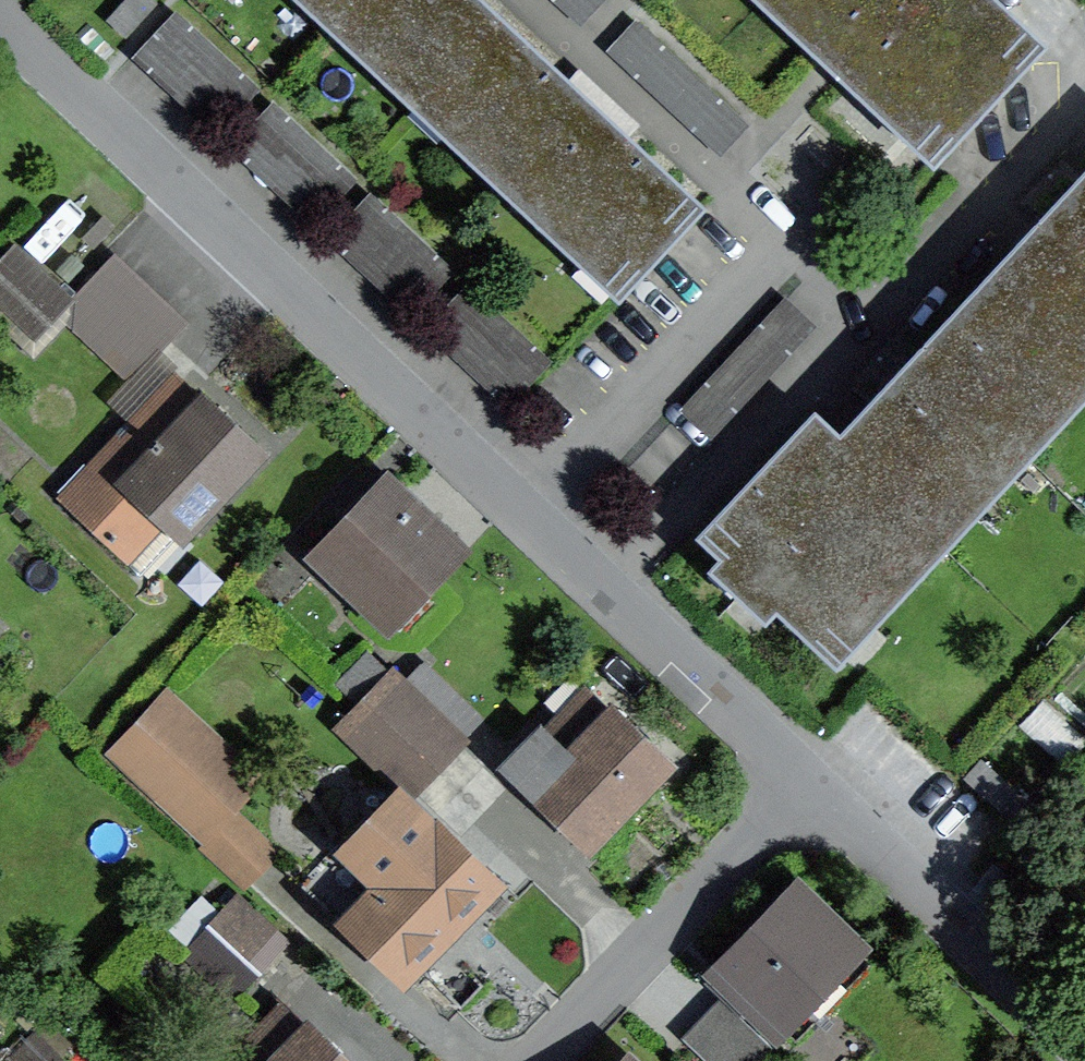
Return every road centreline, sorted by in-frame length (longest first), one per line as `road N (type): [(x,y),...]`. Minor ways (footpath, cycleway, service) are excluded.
road 1 (residential): [(805,784),(0,15)]
road 2 (residential): [(1084,1050),(805,784)]
road 3 (residential): [(538,1060),(805,784)]

